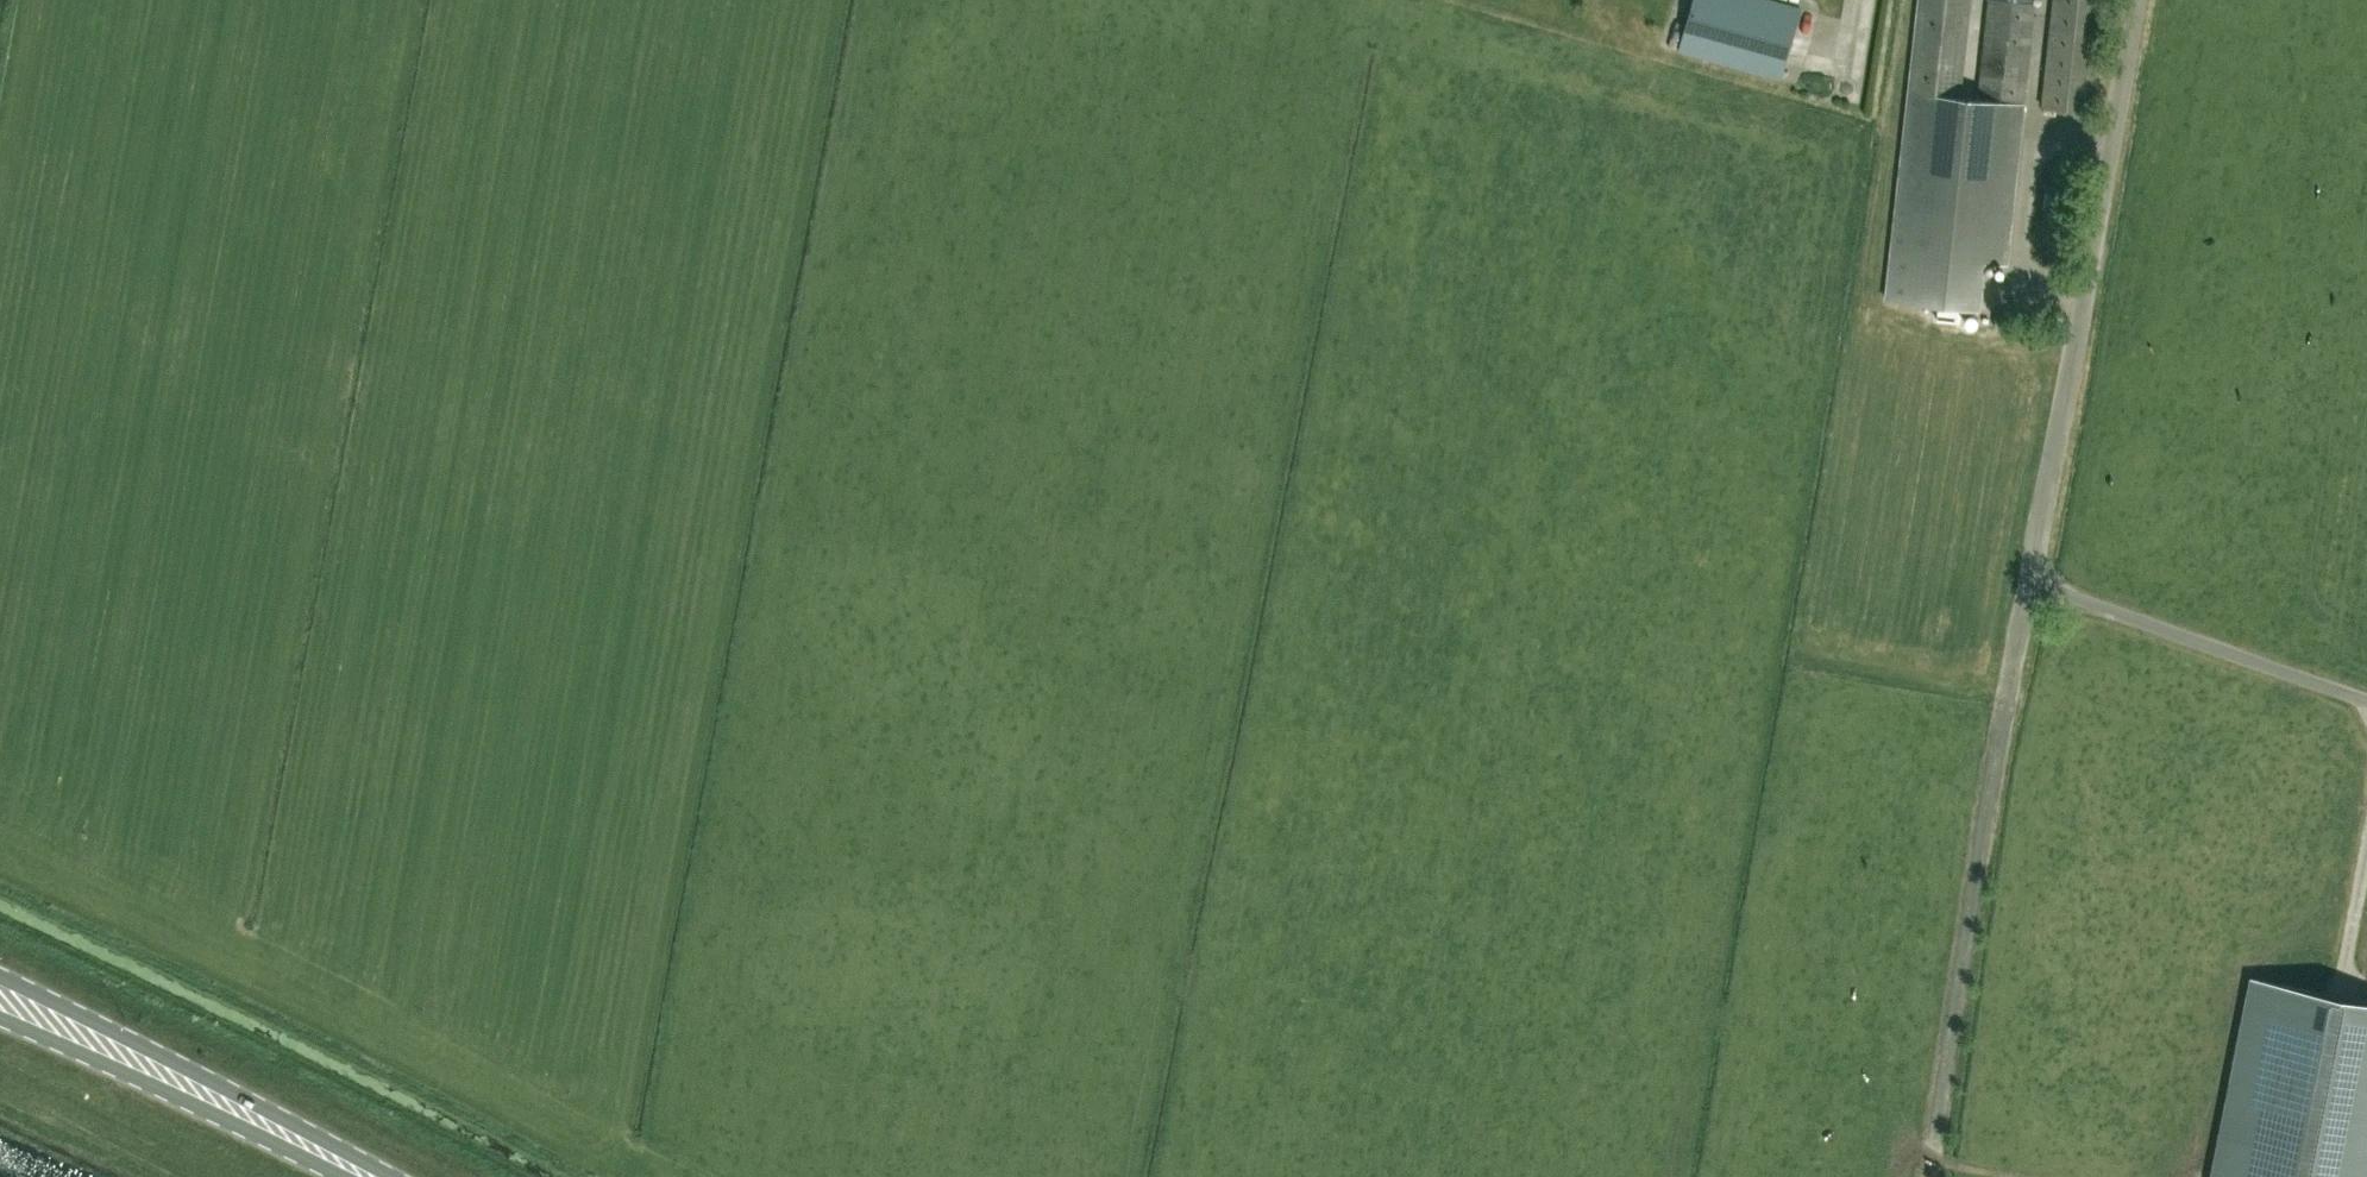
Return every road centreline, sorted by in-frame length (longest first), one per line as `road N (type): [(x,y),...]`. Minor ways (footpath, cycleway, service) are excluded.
road 1 (unclassified): [(1940,1176),(2049,561)]
road 2 (unclassified): [(2049,561),(2146,0)]
road 3 (primary): [(391,1176),(0,976)]
road 4 (primary): [(0,1018),(348,1176)]
road 5 (unclassified): [(2366,677),(2049,561)]

